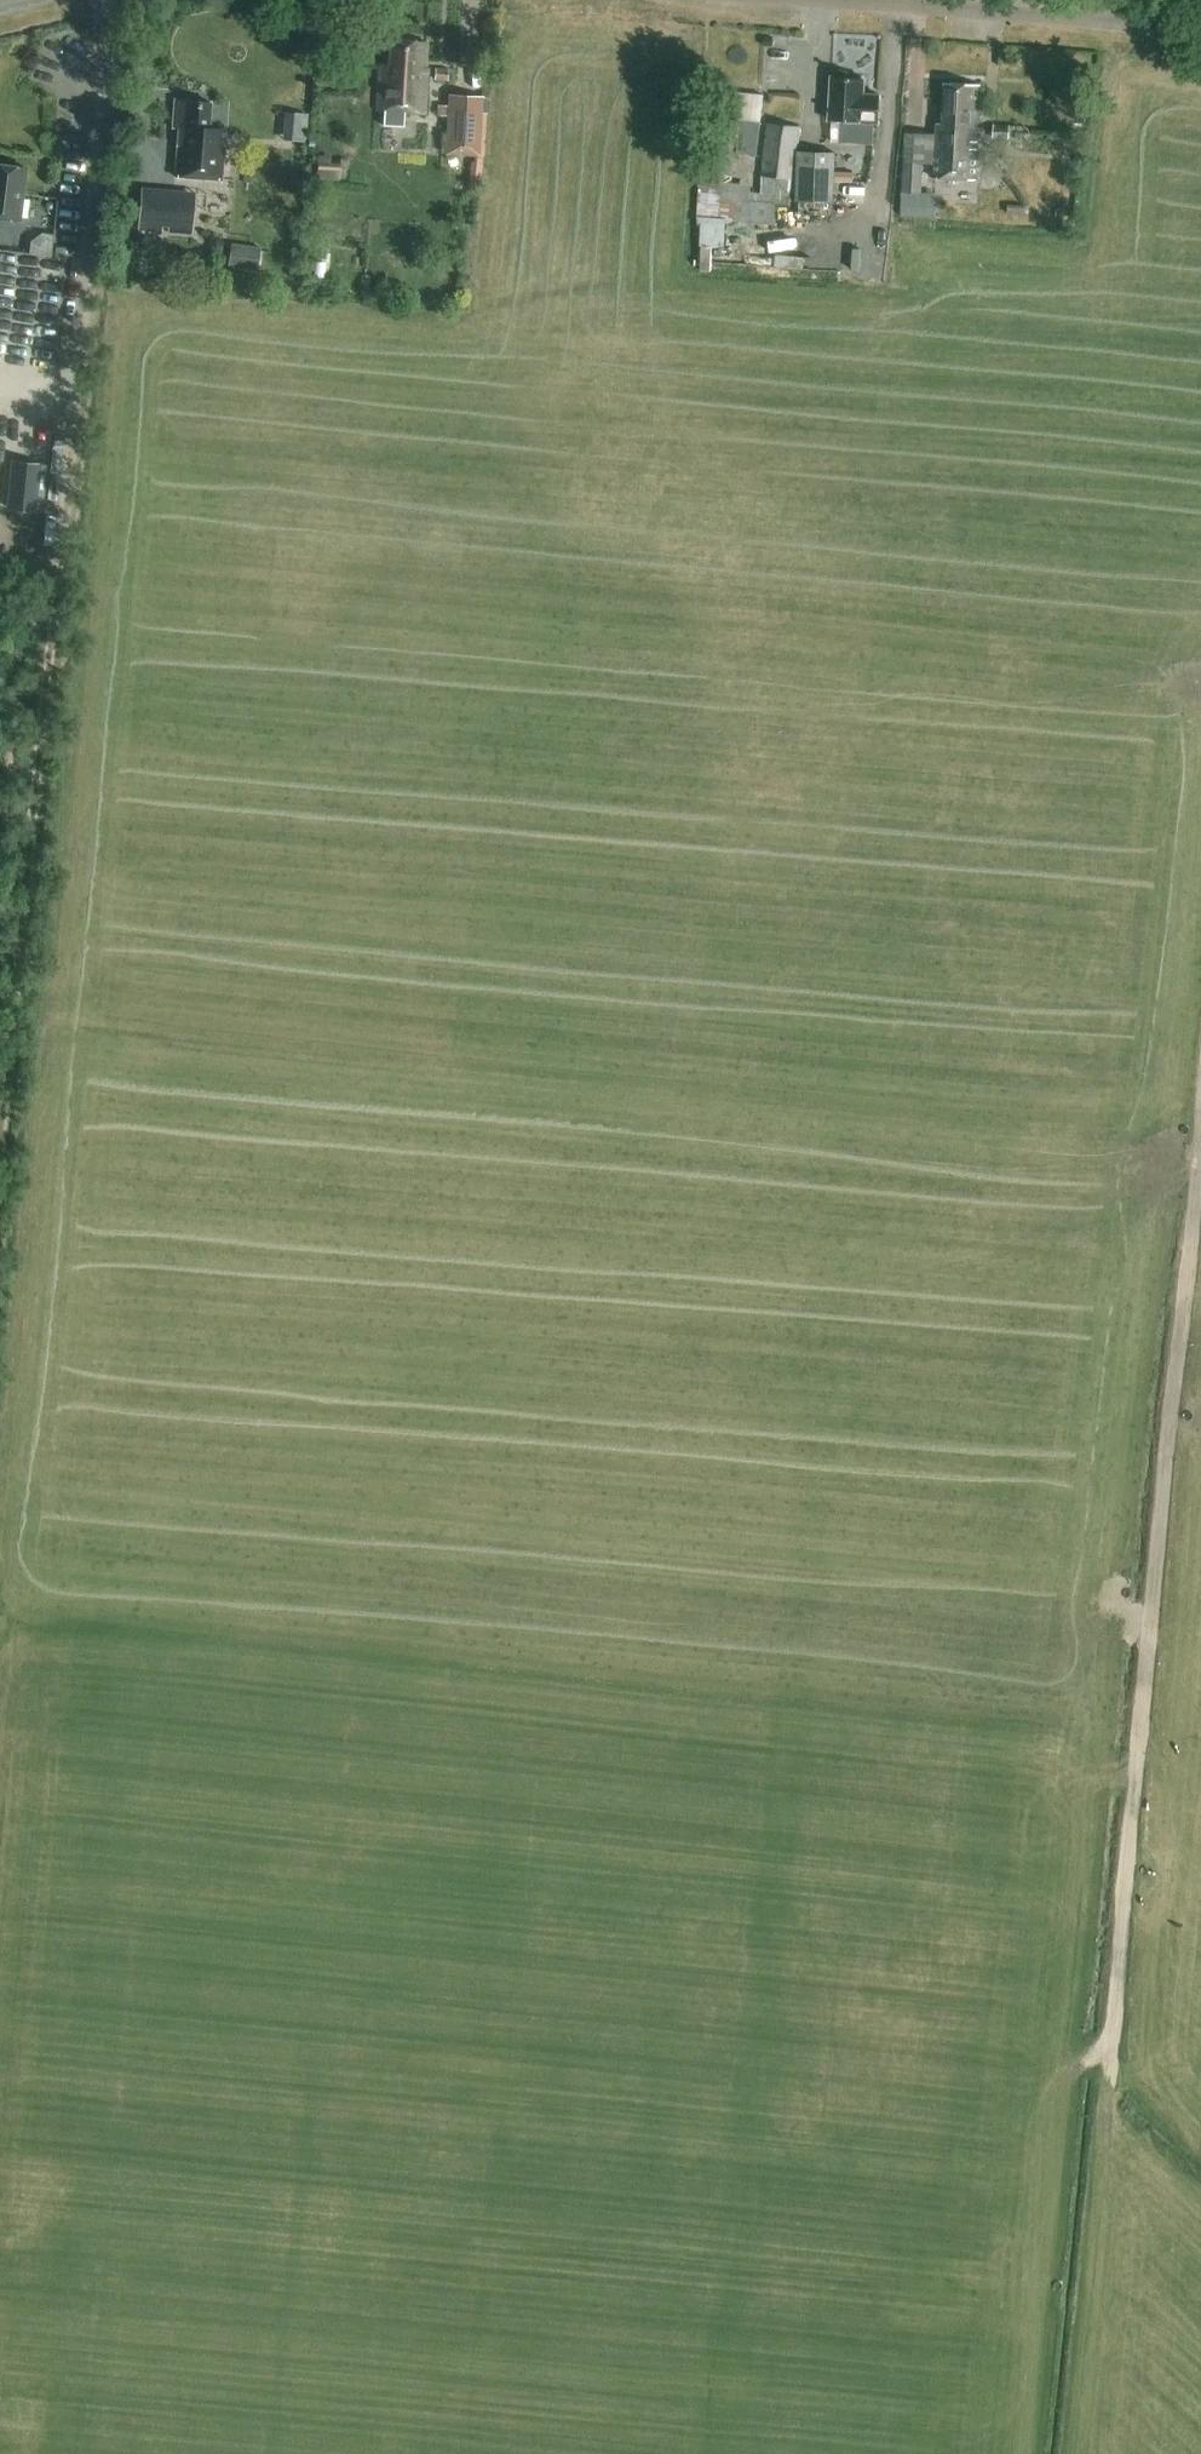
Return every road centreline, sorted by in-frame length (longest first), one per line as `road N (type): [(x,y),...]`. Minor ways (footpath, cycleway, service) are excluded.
road 1 (unclassified): [(1200,29),(809,0)]

